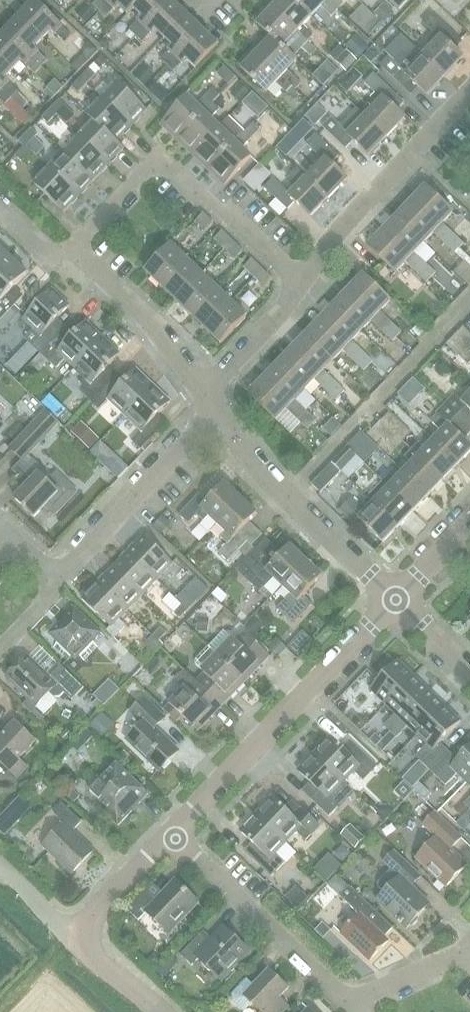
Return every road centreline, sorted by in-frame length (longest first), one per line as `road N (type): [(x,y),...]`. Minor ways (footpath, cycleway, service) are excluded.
road 1 (residential): [(204,392),(90,262),(85,236),(143,171),(159,164),(300,282)]
road 2 (tertiary): [(170,833),(396,600)]
road 3 (residential): [(396,600),(289,496),(220,411)]
road 4 (residential): [(300,282),(469,92)]
road 5 (residential): [(350,1005),(170,833)]
road 6 (residential): [(60,581),(220,411)]
road 7 (residential): [(204,392),(300,282)]
road 8 (tertiary): [(72,937),(170,833)]
road 9 (residential): [(350,1005),(466,951)]

